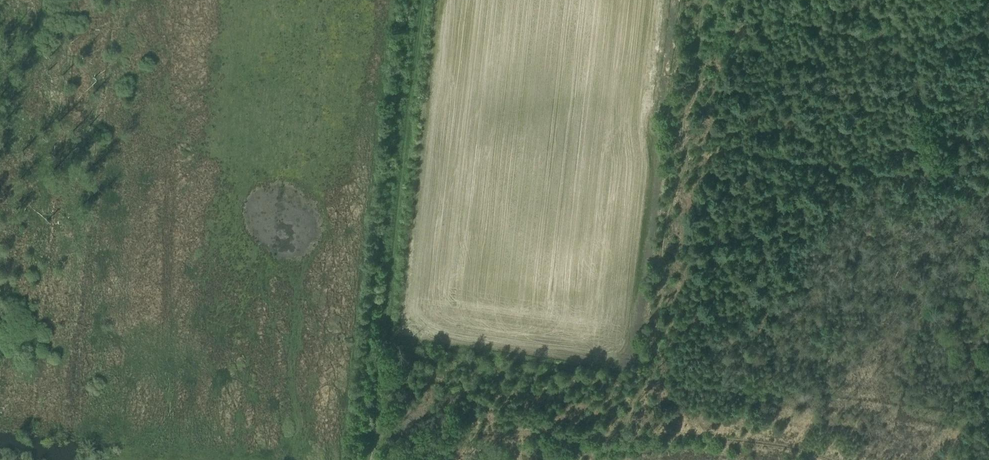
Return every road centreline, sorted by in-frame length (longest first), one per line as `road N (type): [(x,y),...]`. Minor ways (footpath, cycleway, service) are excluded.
road 1 (track): [(376,431),(422,0)]
road 2 (track): [(626,433),(376,431)]
road 3 (track): [(832,459),(626,433)]

